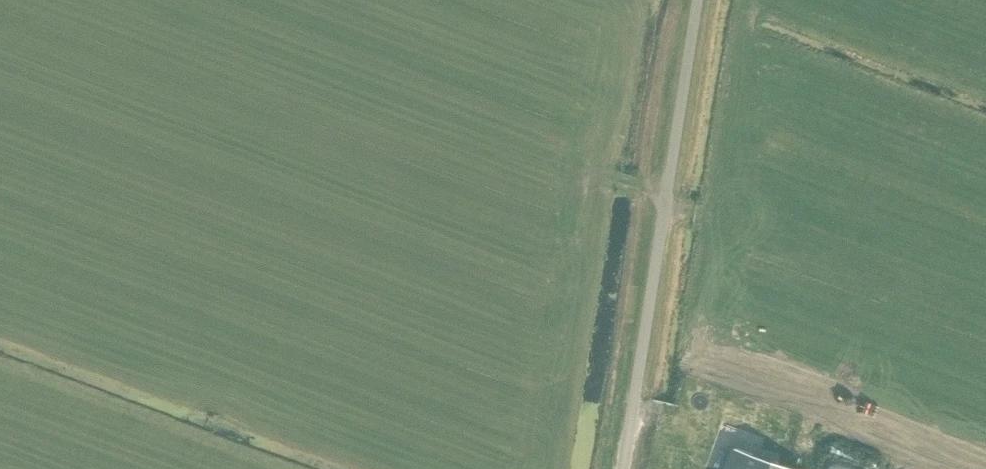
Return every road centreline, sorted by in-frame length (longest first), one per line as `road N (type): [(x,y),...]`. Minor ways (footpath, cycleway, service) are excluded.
road 1 (unclassified): [(623,468),(698,0)]

